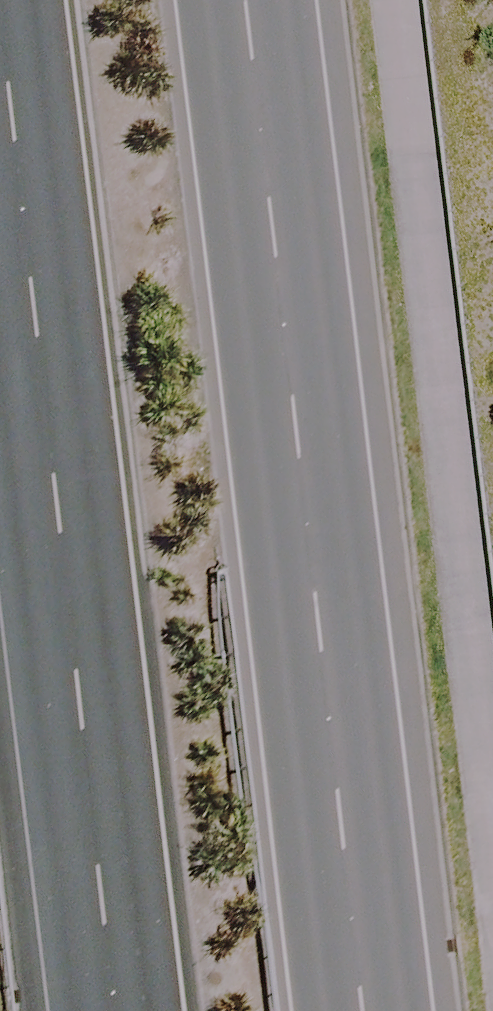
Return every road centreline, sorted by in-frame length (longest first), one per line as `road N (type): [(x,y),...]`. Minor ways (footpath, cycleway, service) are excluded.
road 1 (primary): [(265,0),(369,1010)]
road 2 (primary): [(114,1010),(0,10)]

